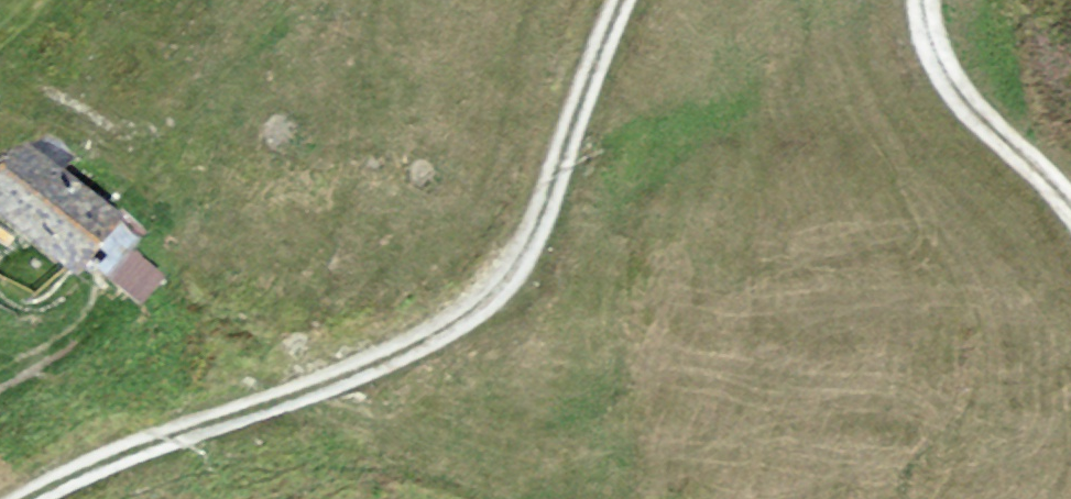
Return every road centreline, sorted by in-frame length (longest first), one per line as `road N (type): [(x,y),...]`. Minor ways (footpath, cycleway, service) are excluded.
road 1 (track): [(619,0),(532,230),(491,292),(404,351),(153,442),(31,498)]
road 2 (track): [(1070,206),(958,92),(937,55),(922,0)]
road 3 (track): [(105,298),(62,341),(0,379)]

